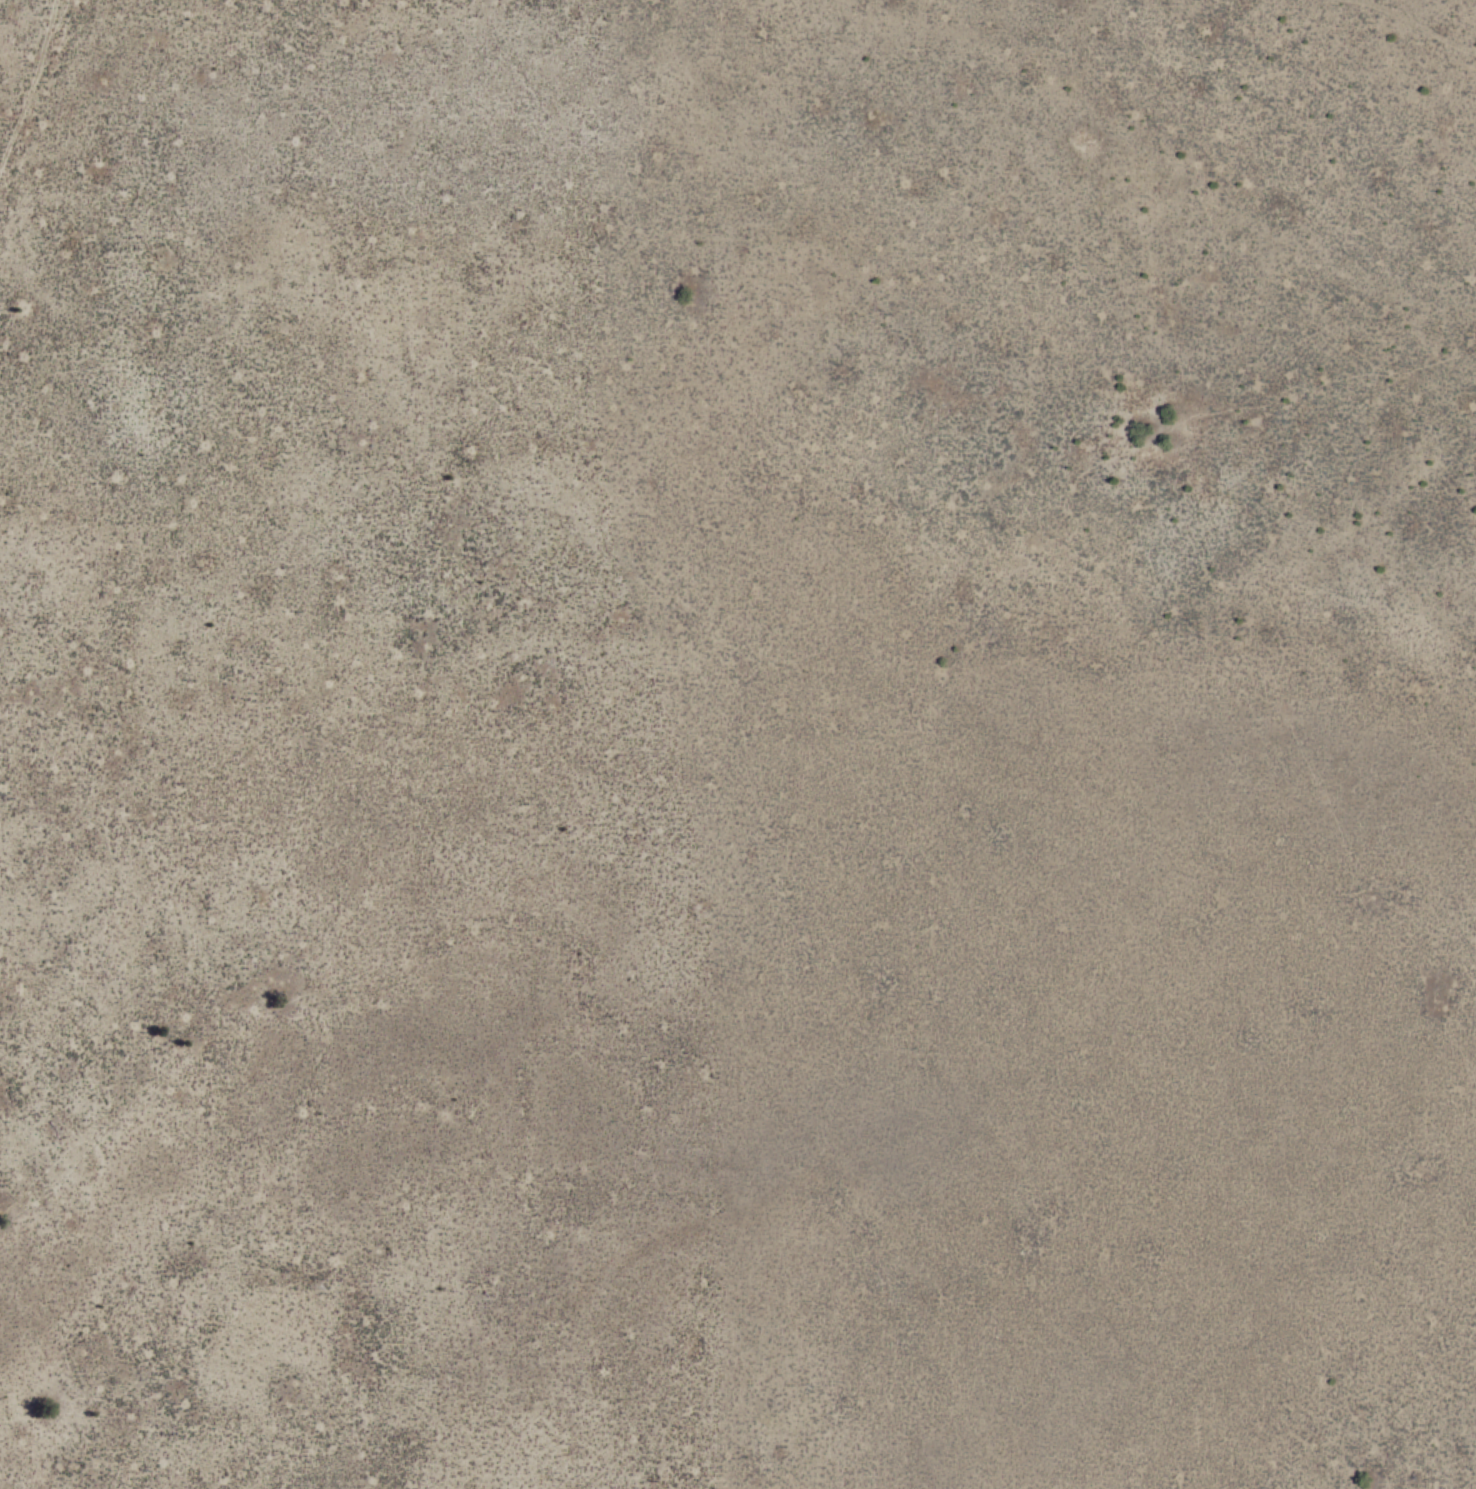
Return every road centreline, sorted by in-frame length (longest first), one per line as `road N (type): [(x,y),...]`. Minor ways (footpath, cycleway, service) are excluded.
road 1 (track): [(0,171),(58,0)]

